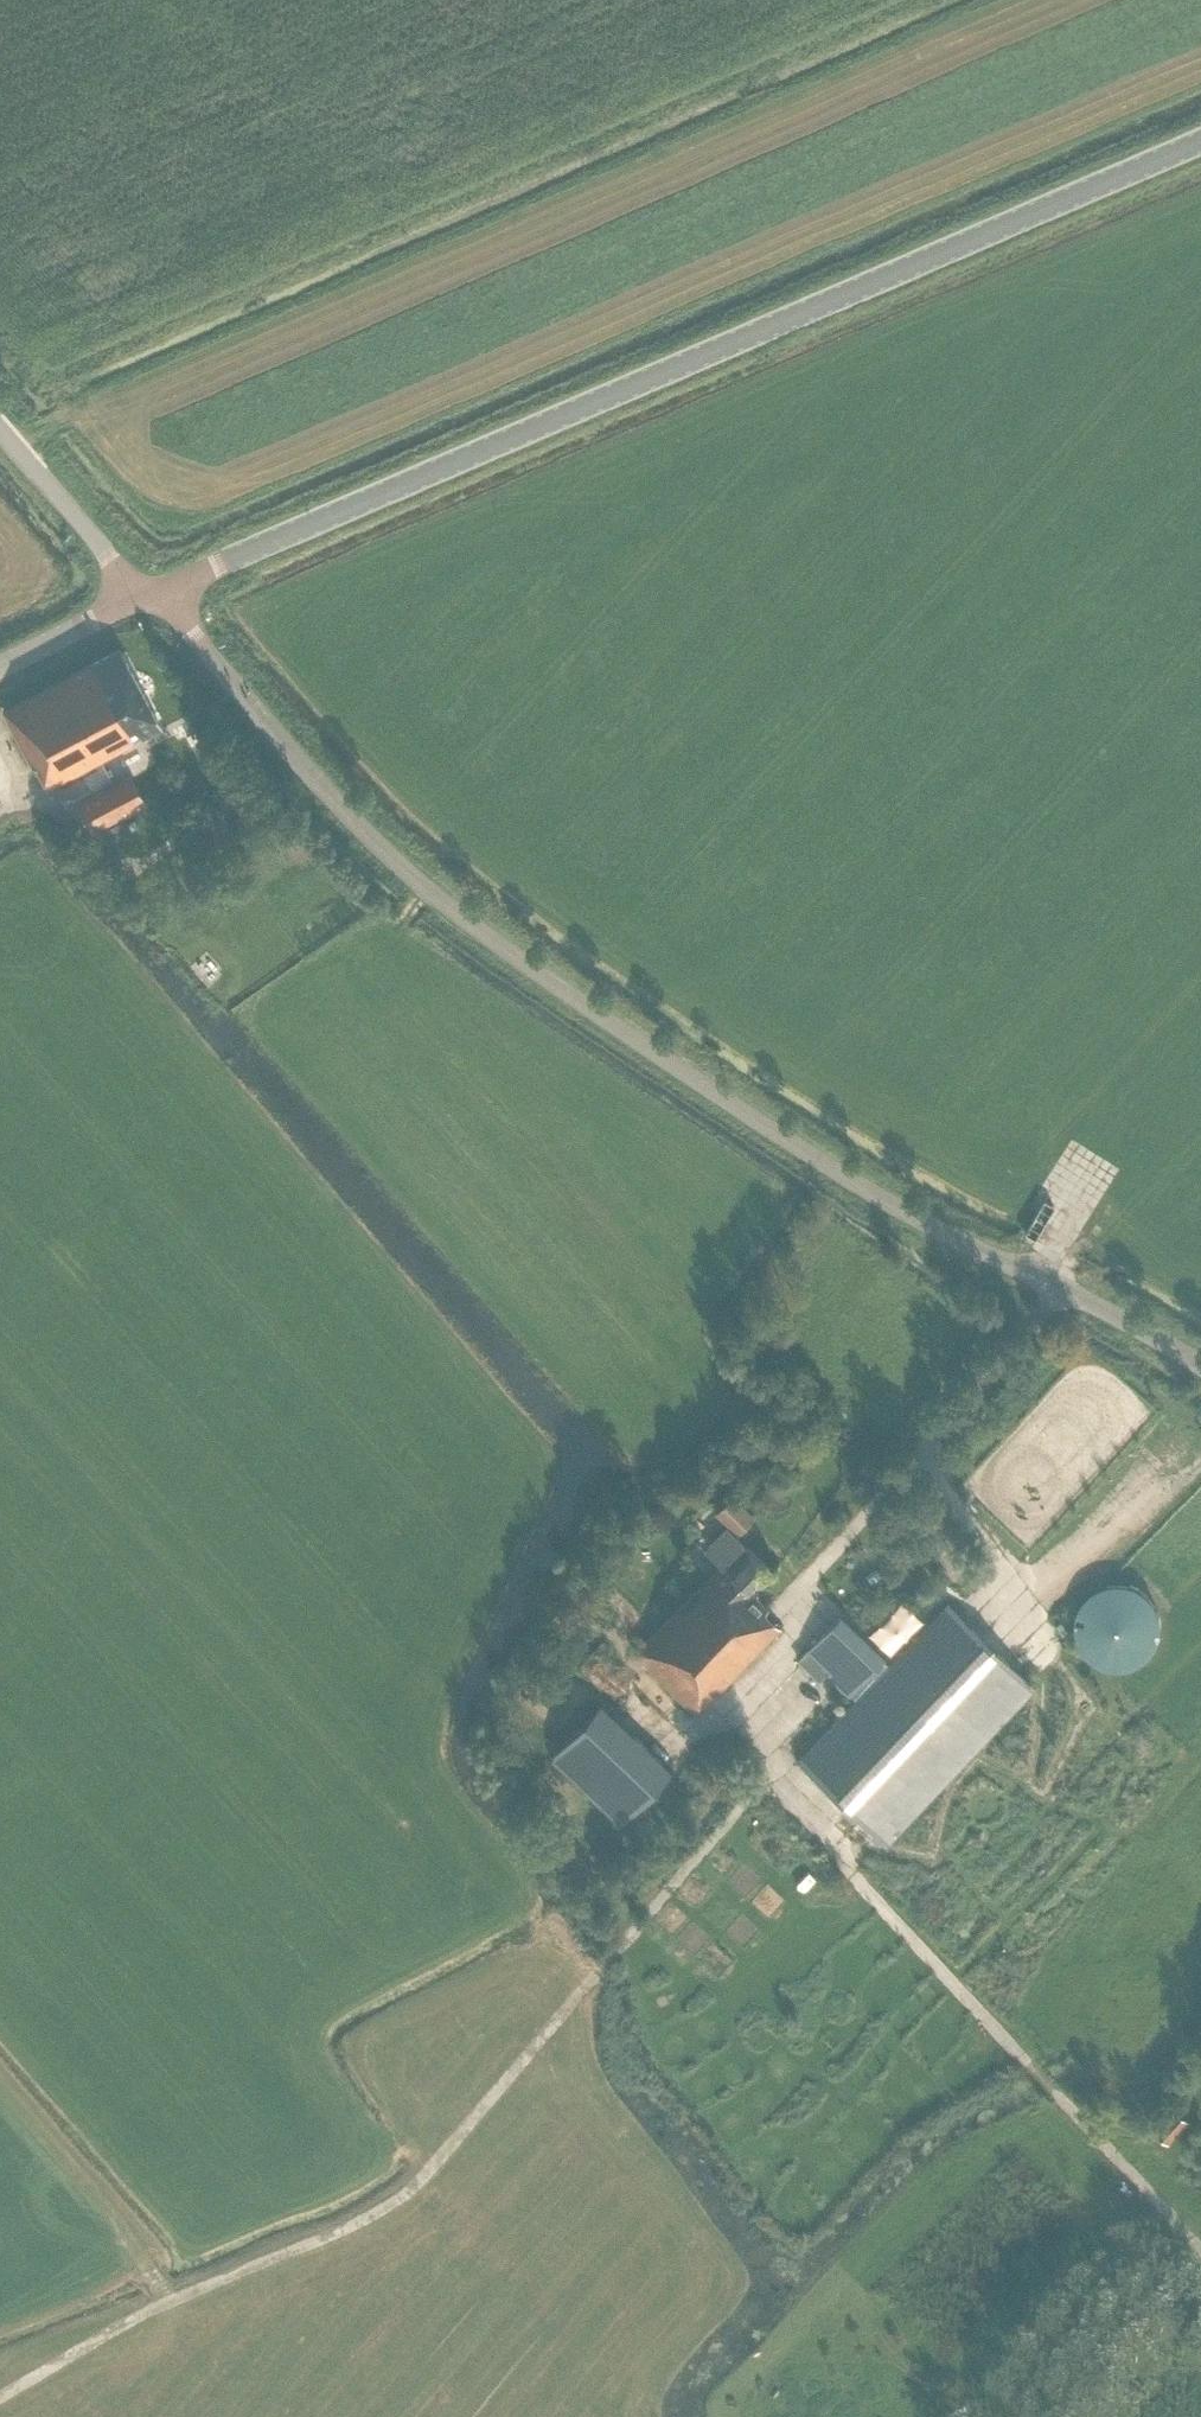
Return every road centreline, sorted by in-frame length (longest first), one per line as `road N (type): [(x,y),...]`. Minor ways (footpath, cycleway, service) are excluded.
road 1 (unclassified): [(1200,1366),(913,1218),(483,935),(387,856),(177,617),(144,599)]
road 2 (tertiary): [(144,599),(1200,144)]
road 3 (track): [(769,1769),(406,2194),(367,2222),(166,2305),(0,2399)]
road 4 (track): [(798,1593),(811,1608),(760,1664),(769,1769),(844,1864),(1200,2250)]
road 5 (unclassified): [(144,599),(0,429)]
road 6 (tertiary): [(0,670),(144,599)]

